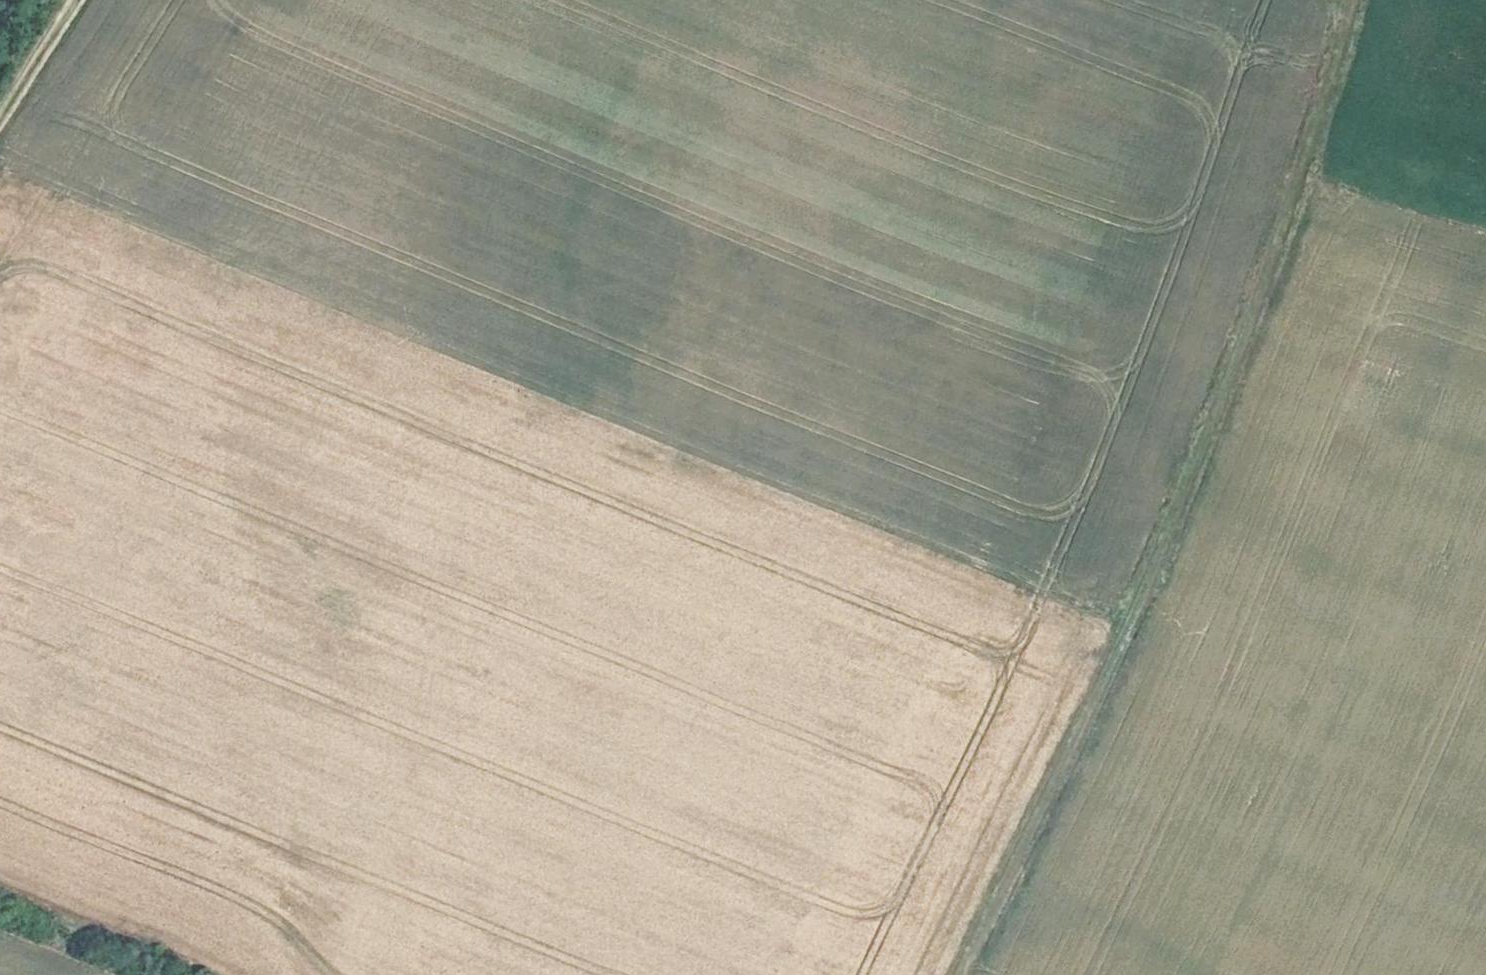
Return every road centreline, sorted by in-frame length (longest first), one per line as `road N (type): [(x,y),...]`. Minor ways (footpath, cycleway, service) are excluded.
road 1 (track): [(1357,0),(1244,344),(1171,532),(965,974)]
road 2 (track): [(0,113),(74,0)]

